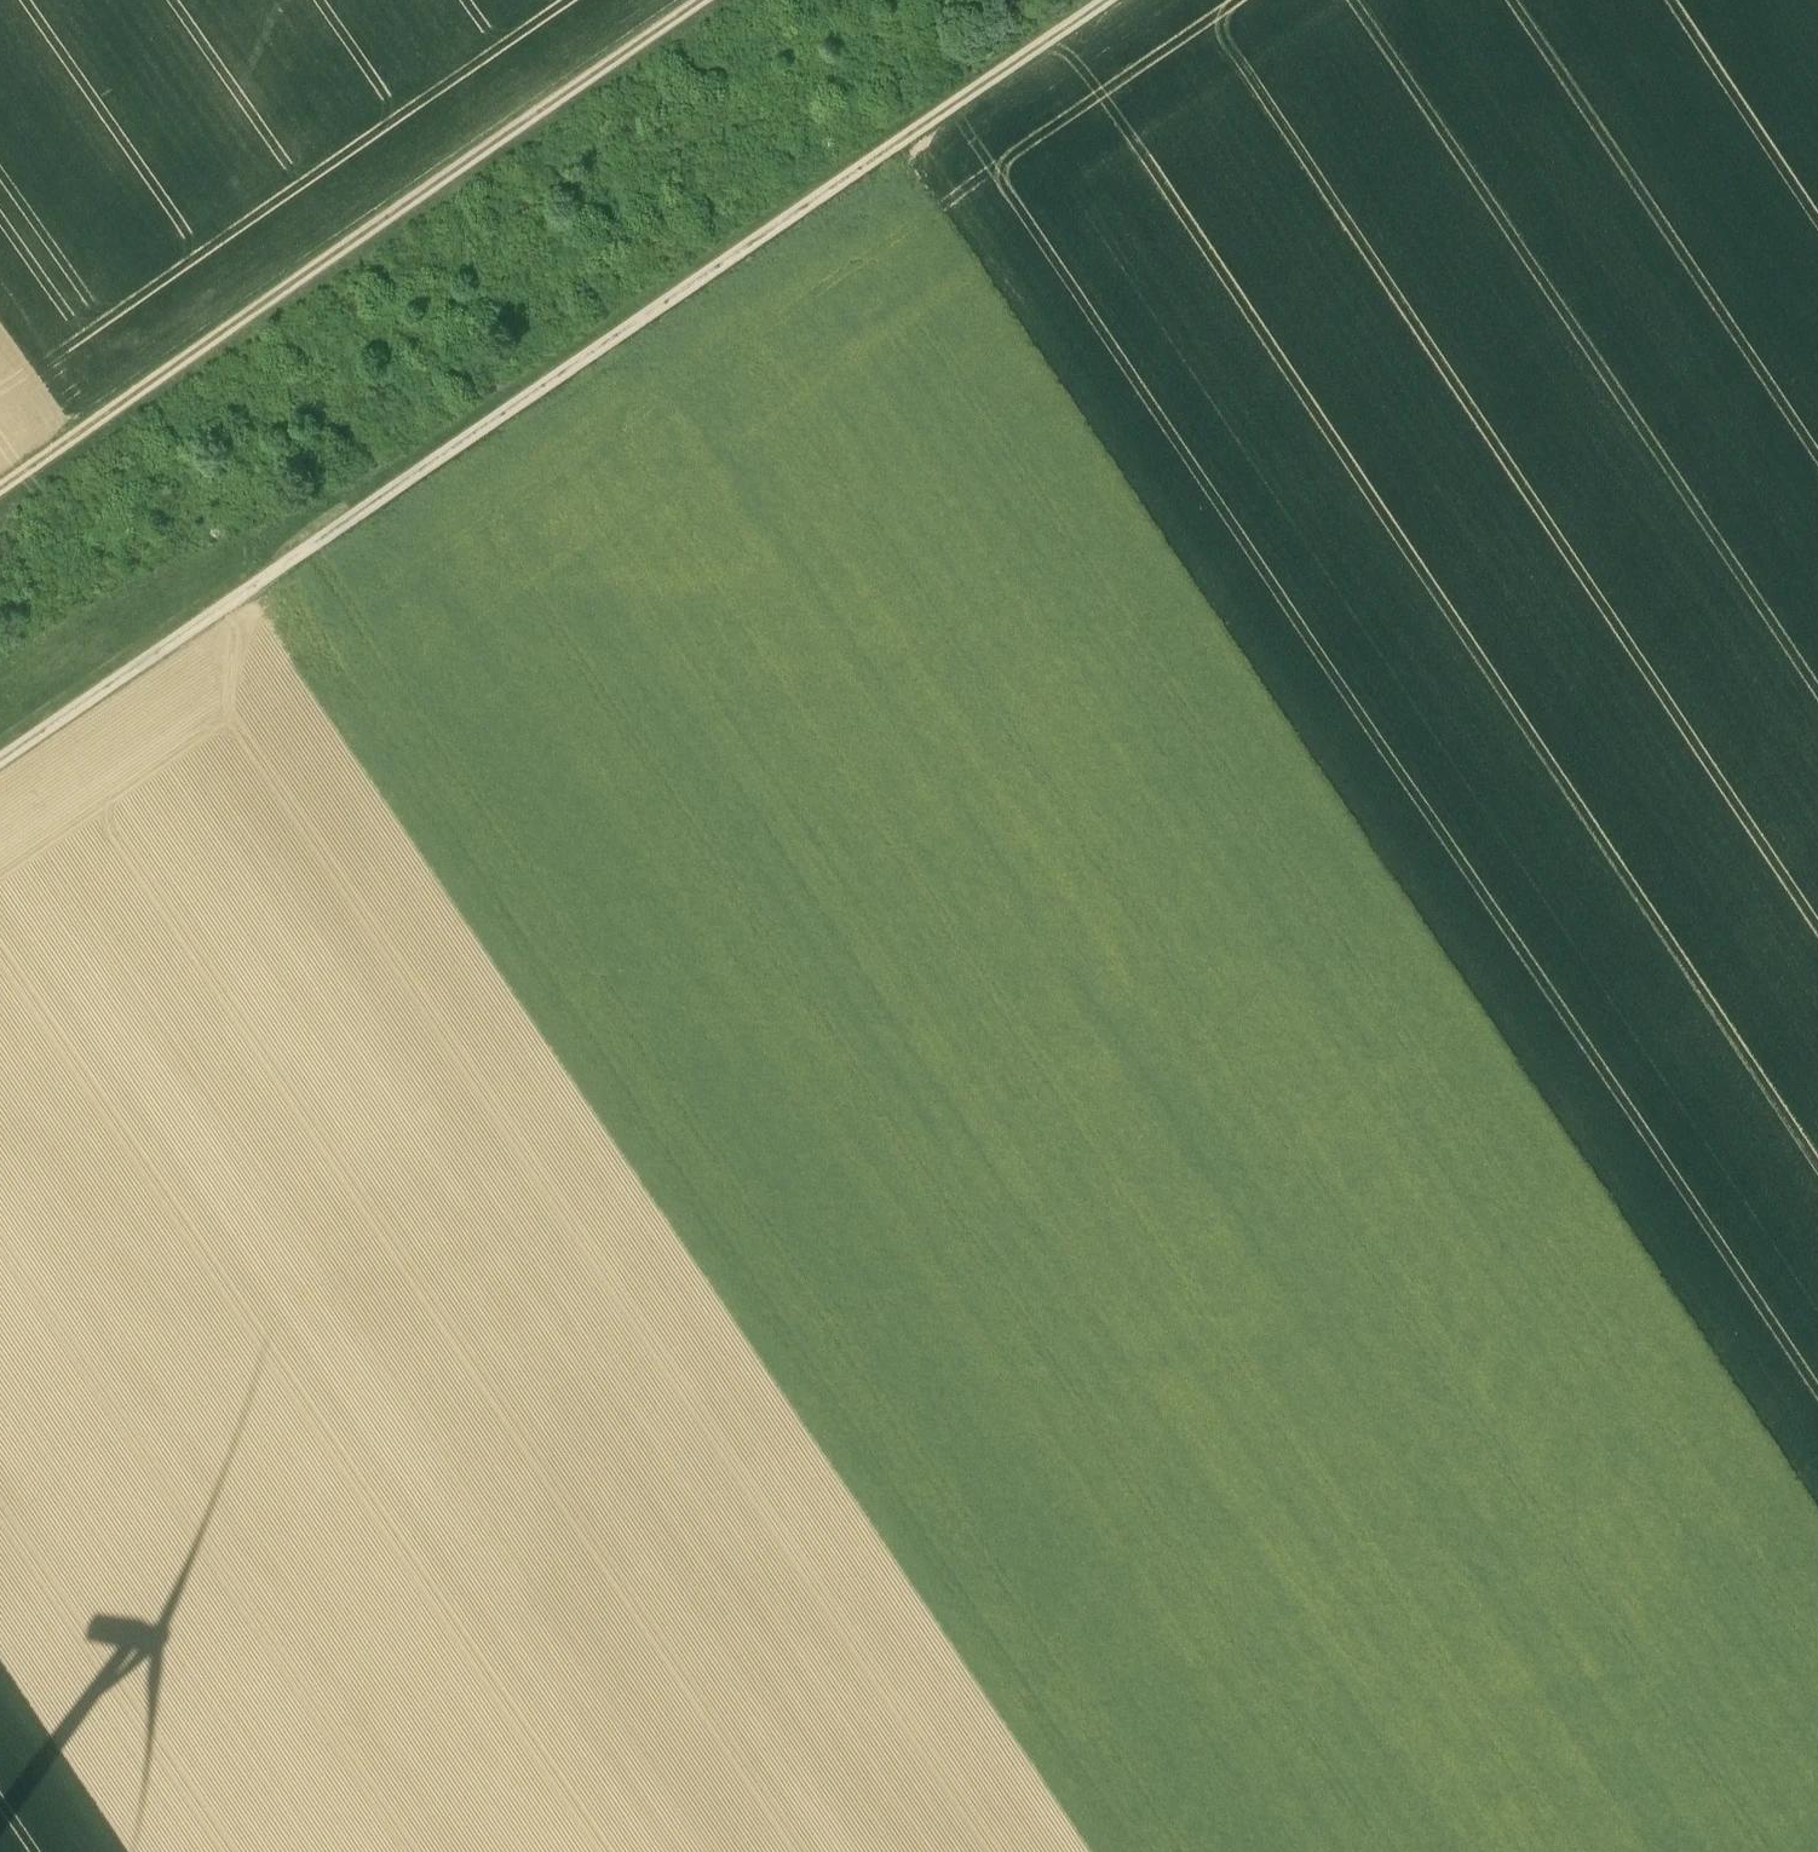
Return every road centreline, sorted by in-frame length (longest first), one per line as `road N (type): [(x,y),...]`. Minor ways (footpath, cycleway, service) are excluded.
road 1 (track): [(1111,0),(250,592)]
road 2 (track): [(0,492),(706,0)]
road 3 (track): [(0,766),(250,592)]

